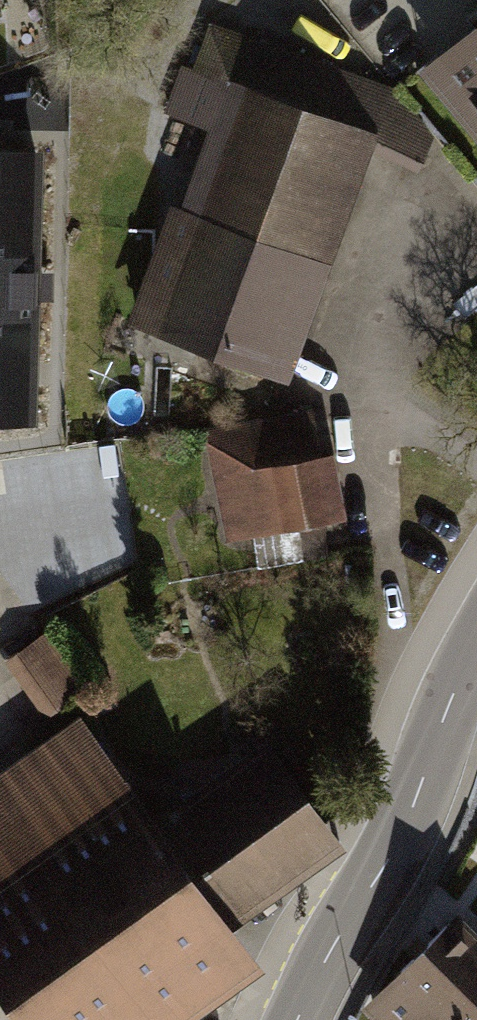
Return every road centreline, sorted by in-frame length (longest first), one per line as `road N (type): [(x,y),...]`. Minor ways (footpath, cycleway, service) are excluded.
road 1 (tertiary): [(476,649),(392,854),(300,1019)]

